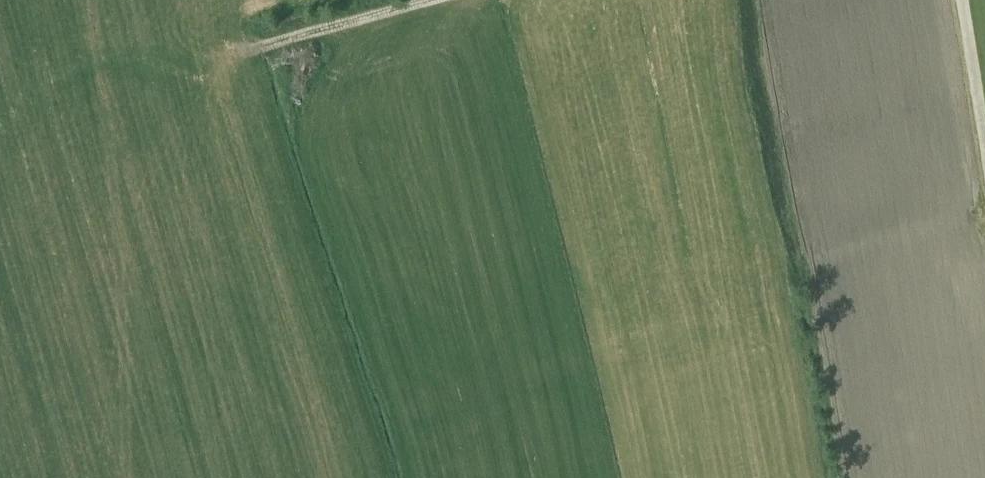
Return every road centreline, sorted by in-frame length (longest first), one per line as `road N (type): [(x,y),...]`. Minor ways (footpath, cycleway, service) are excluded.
road 1 (track): [(435,0),(274,43)]
road 2 (track): [(984,143),(962,0)]

